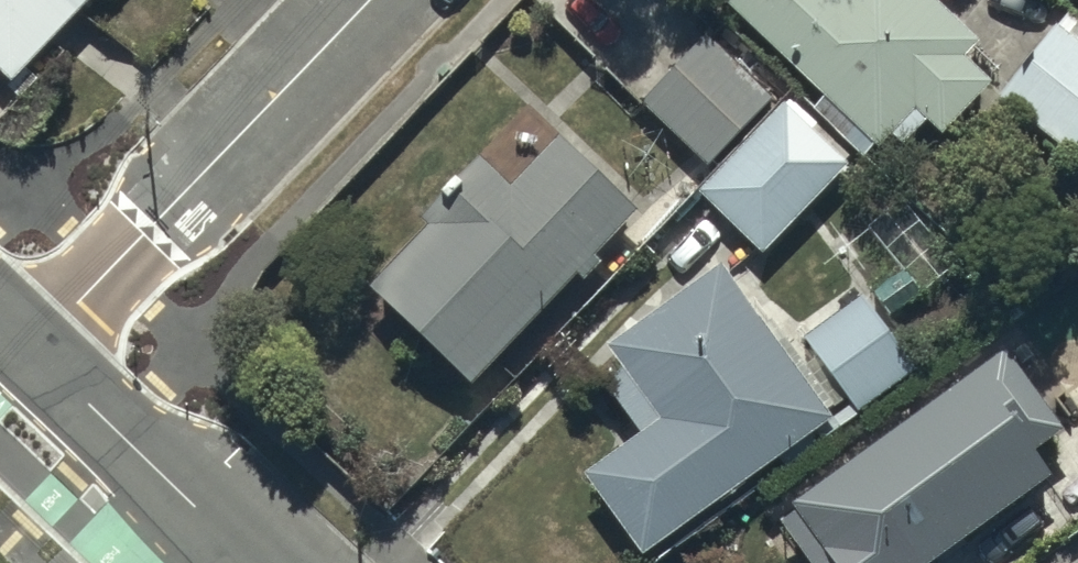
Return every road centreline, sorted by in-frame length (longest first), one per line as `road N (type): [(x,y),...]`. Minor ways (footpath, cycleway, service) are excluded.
road 1 (residential): [(36,354),(361,0)]
road 2 (residential): [(254,562),(36,354)]

